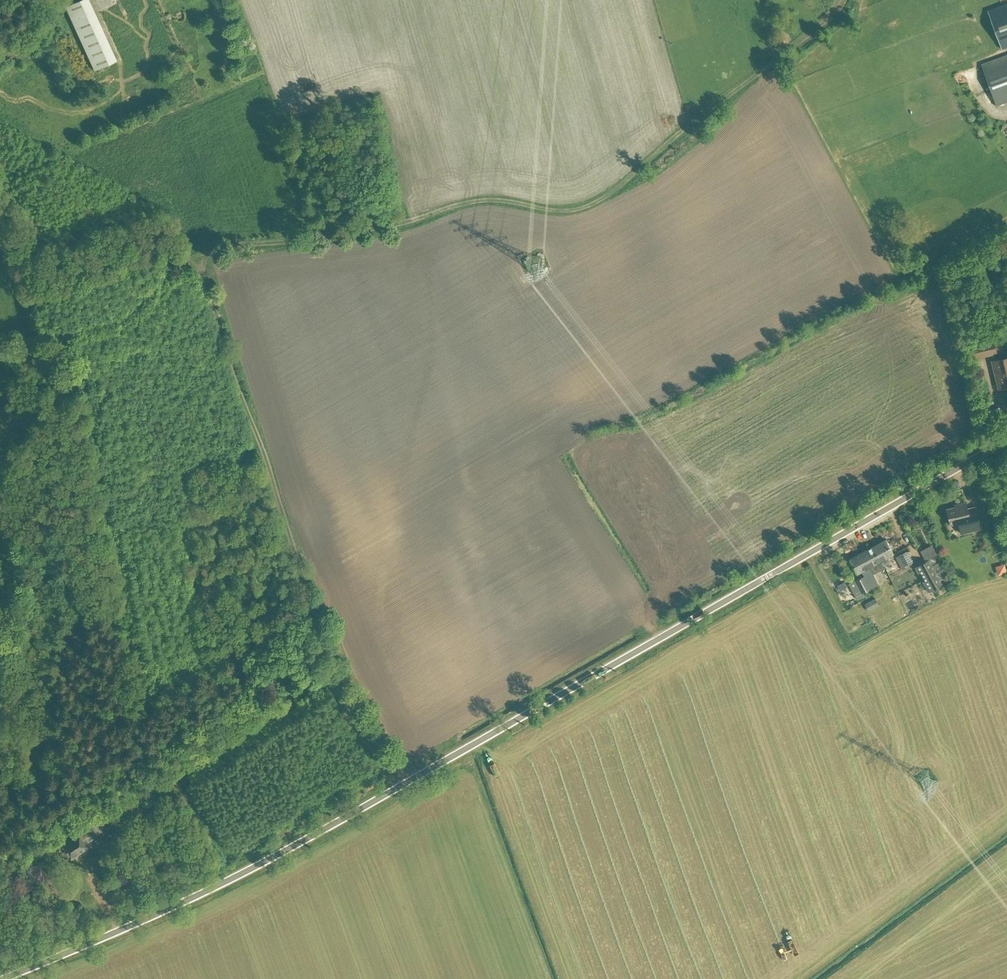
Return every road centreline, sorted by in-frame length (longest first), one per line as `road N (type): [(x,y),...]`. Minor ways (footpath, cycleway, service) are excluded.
road 1 (unclassified): [(0,978),(316,833),(1006,440)]
road 2 (track): [(32,338),(133,308),(170,268),(199,255),(406,221),(470,202),(584,208),(817,27),(840,0)]
road 3 (track): [(404,784),(309,600),(199,255)]
road 4 (track): [(32,338),(34,405),(0,481)]
road 5 (track): [(0,215),(32,338)]

